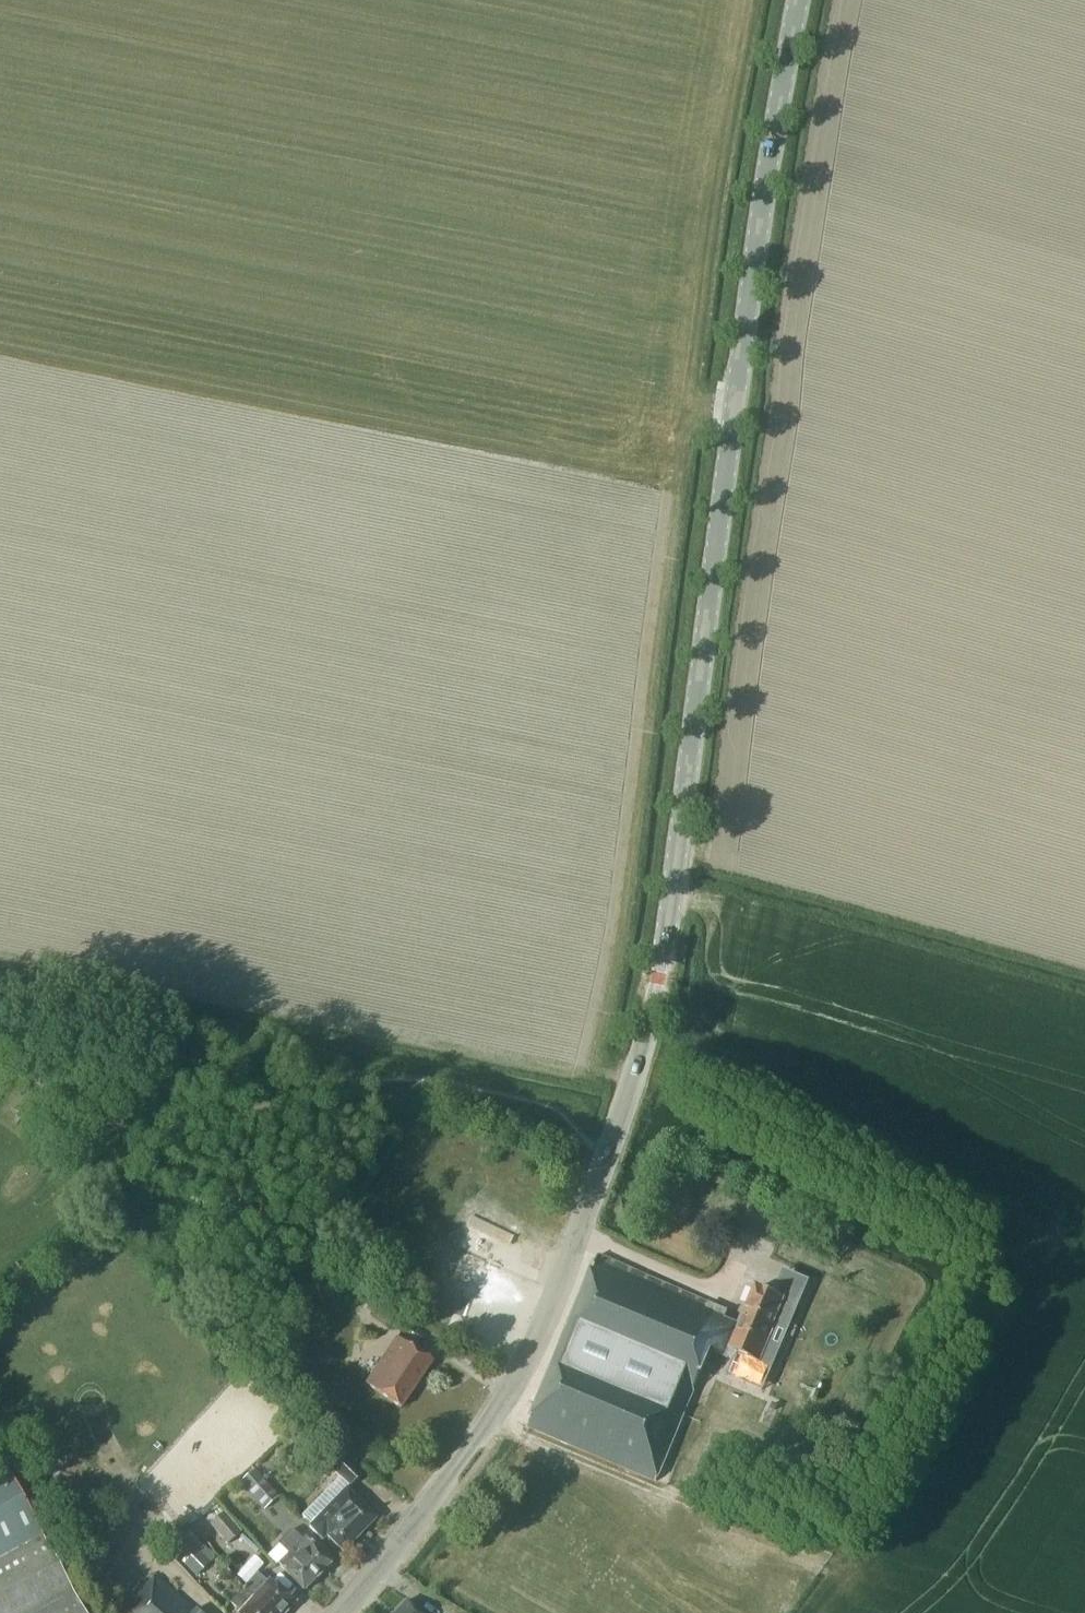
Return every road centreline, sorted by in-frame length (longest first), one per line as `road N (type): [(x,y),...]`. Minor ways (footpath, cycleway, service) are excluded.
road 1 (tertiary): [(339,1612),(487,1426),(537,1335),(638,1066),(661,976),(719,516),(799,0)]

